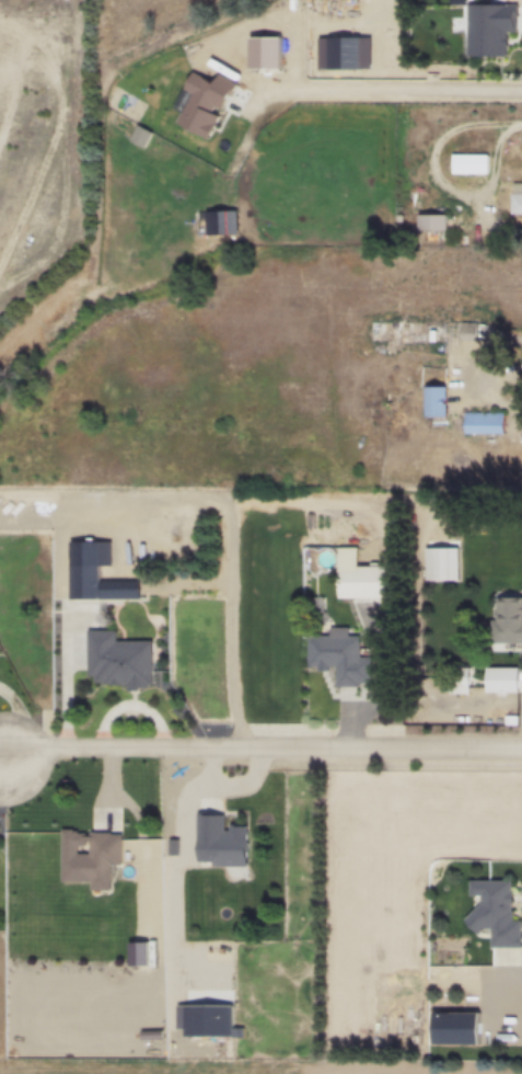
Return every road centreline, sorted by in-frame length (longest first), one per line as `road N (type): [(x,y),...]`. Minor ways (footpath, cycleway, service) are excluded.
road 1 (residential): [(521,751),(0,750)]

